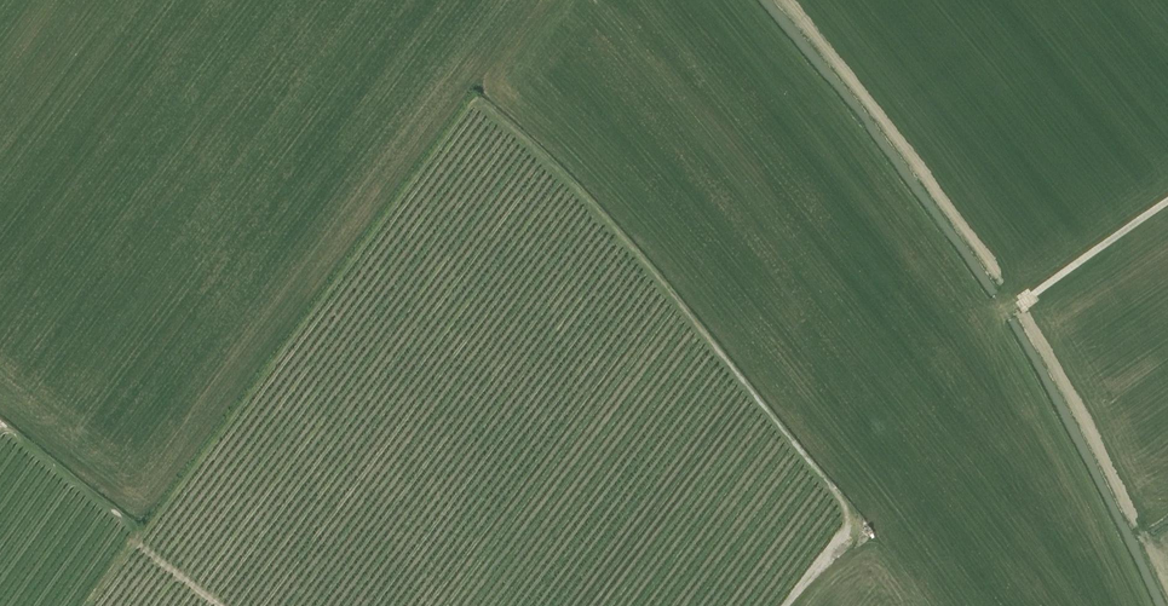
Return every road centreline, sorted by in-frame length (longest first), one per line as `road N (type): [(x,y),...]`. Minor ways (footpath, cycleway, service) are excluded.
road 1 (track): [(477,99),(615,230),(845,505),(849,517),(840,535),(787,605)]
road 2 (track): [(998,317),(1017,304),(1167,589)]
road 3 (track): [(1017,304),(1167,201)]
road 4 (track): [(87,605),(136,543),(218,605)]

